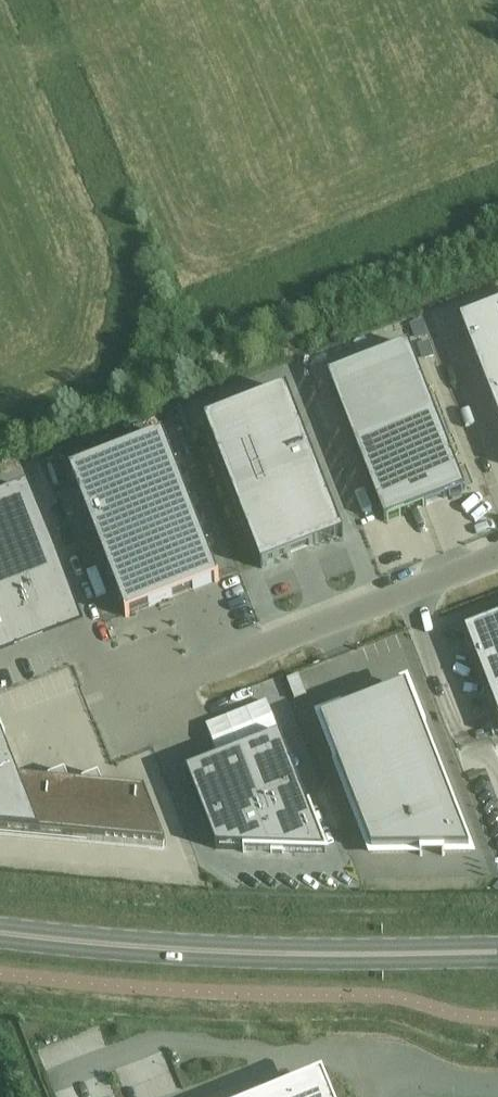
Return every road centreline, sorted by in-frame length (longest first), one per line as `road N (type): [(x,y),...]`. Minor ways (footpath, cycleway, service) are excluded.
road 1 (primary): [(497,951),(221,950),(0,931)]
road 2 (residential): [(497,556),(143,691)]
road 3 (unclassified): [(383,1059),(404,1060),(436,1082),(497,1081)]

